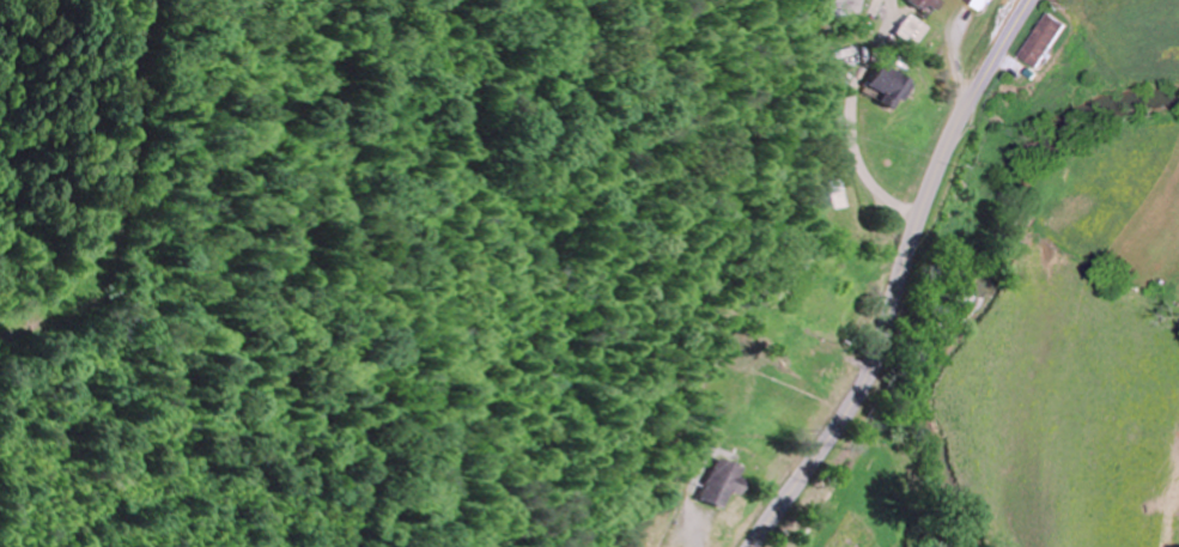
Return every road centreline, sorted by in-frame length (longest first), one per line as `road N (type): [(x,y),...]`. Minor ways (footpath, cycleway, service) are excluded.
road 1 (tertiary): [(1030,0),(955,132),(837,420),(752,546)]

